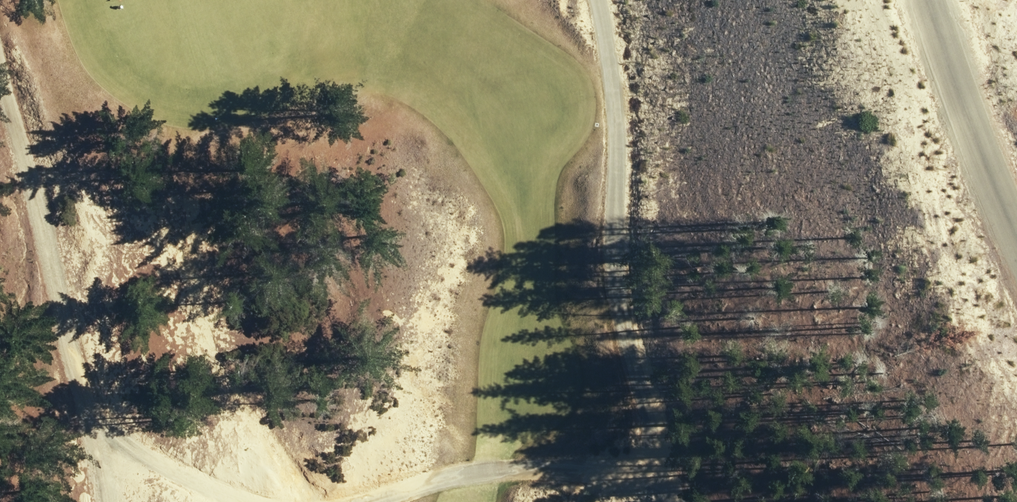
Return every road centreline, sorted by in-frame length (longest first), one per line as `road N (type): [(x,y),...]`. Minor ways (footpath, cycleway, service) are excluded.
road 1 (unclassified): [(160,501),(121,474),(95,433),(59,200),(7,0)]
road 2 (unclassified): [(679,497),(617,475),(530,469),(475,471),(366,501)]
road 3 (residential): [(935,0),(984,158),(1016,230)]

